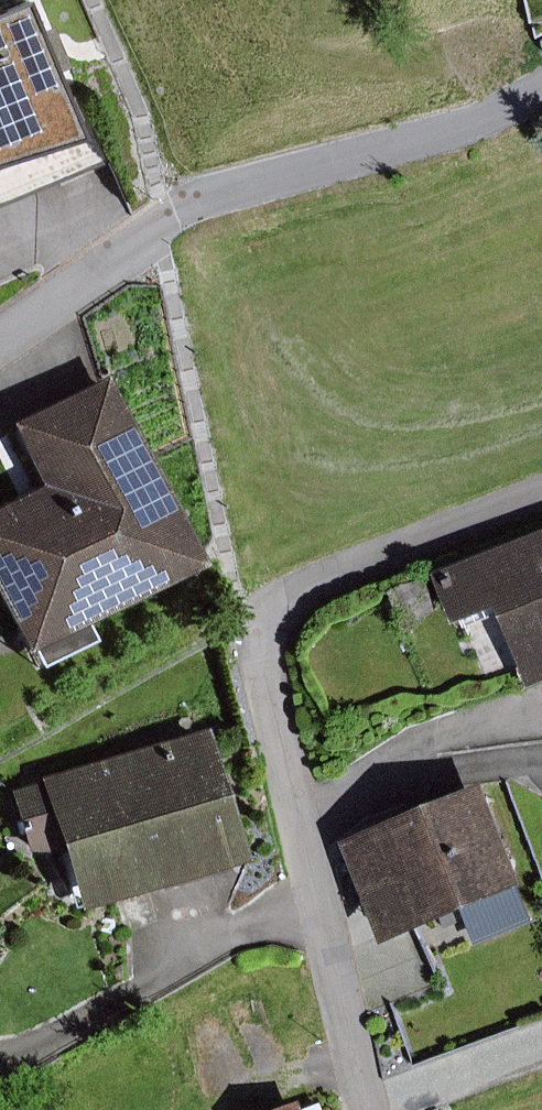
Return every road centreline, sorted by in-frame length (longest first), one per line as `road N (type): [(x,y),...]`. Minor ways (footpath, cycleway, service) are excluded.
road 1 (residential): [(379,1109),(333,929),(278,650),(291,607),(350,570),(541,501)]
road 2 (residential): [(541,85),(433,135),(252,186),(167,225),(0,345)]

